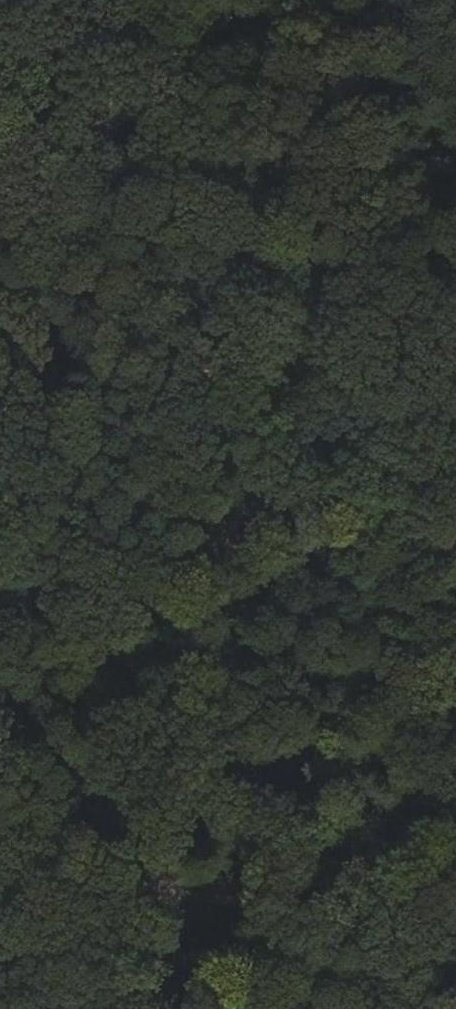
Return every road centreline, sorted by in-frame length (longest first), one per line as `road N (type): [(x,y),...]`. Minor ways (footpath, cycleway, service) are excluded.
road 1 (track): [(455,691),(132,0)]
road 2 (track): [(0,864),(455,909)]

